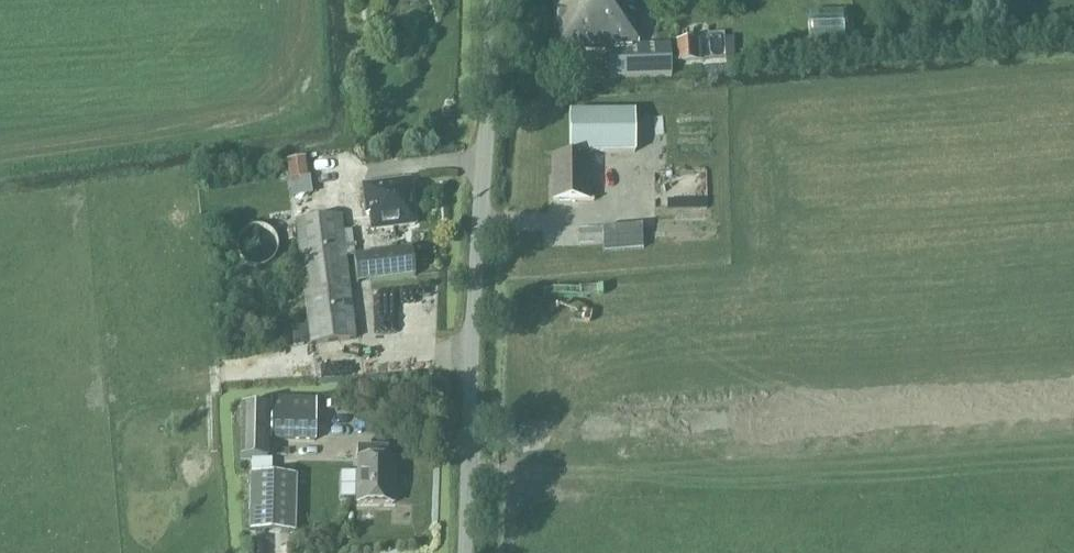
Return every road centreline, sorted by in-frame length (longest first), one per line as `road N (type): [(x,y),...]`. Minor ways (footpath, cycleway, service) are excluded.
road 1 (unclassified): [(464,552),(493,0)]

